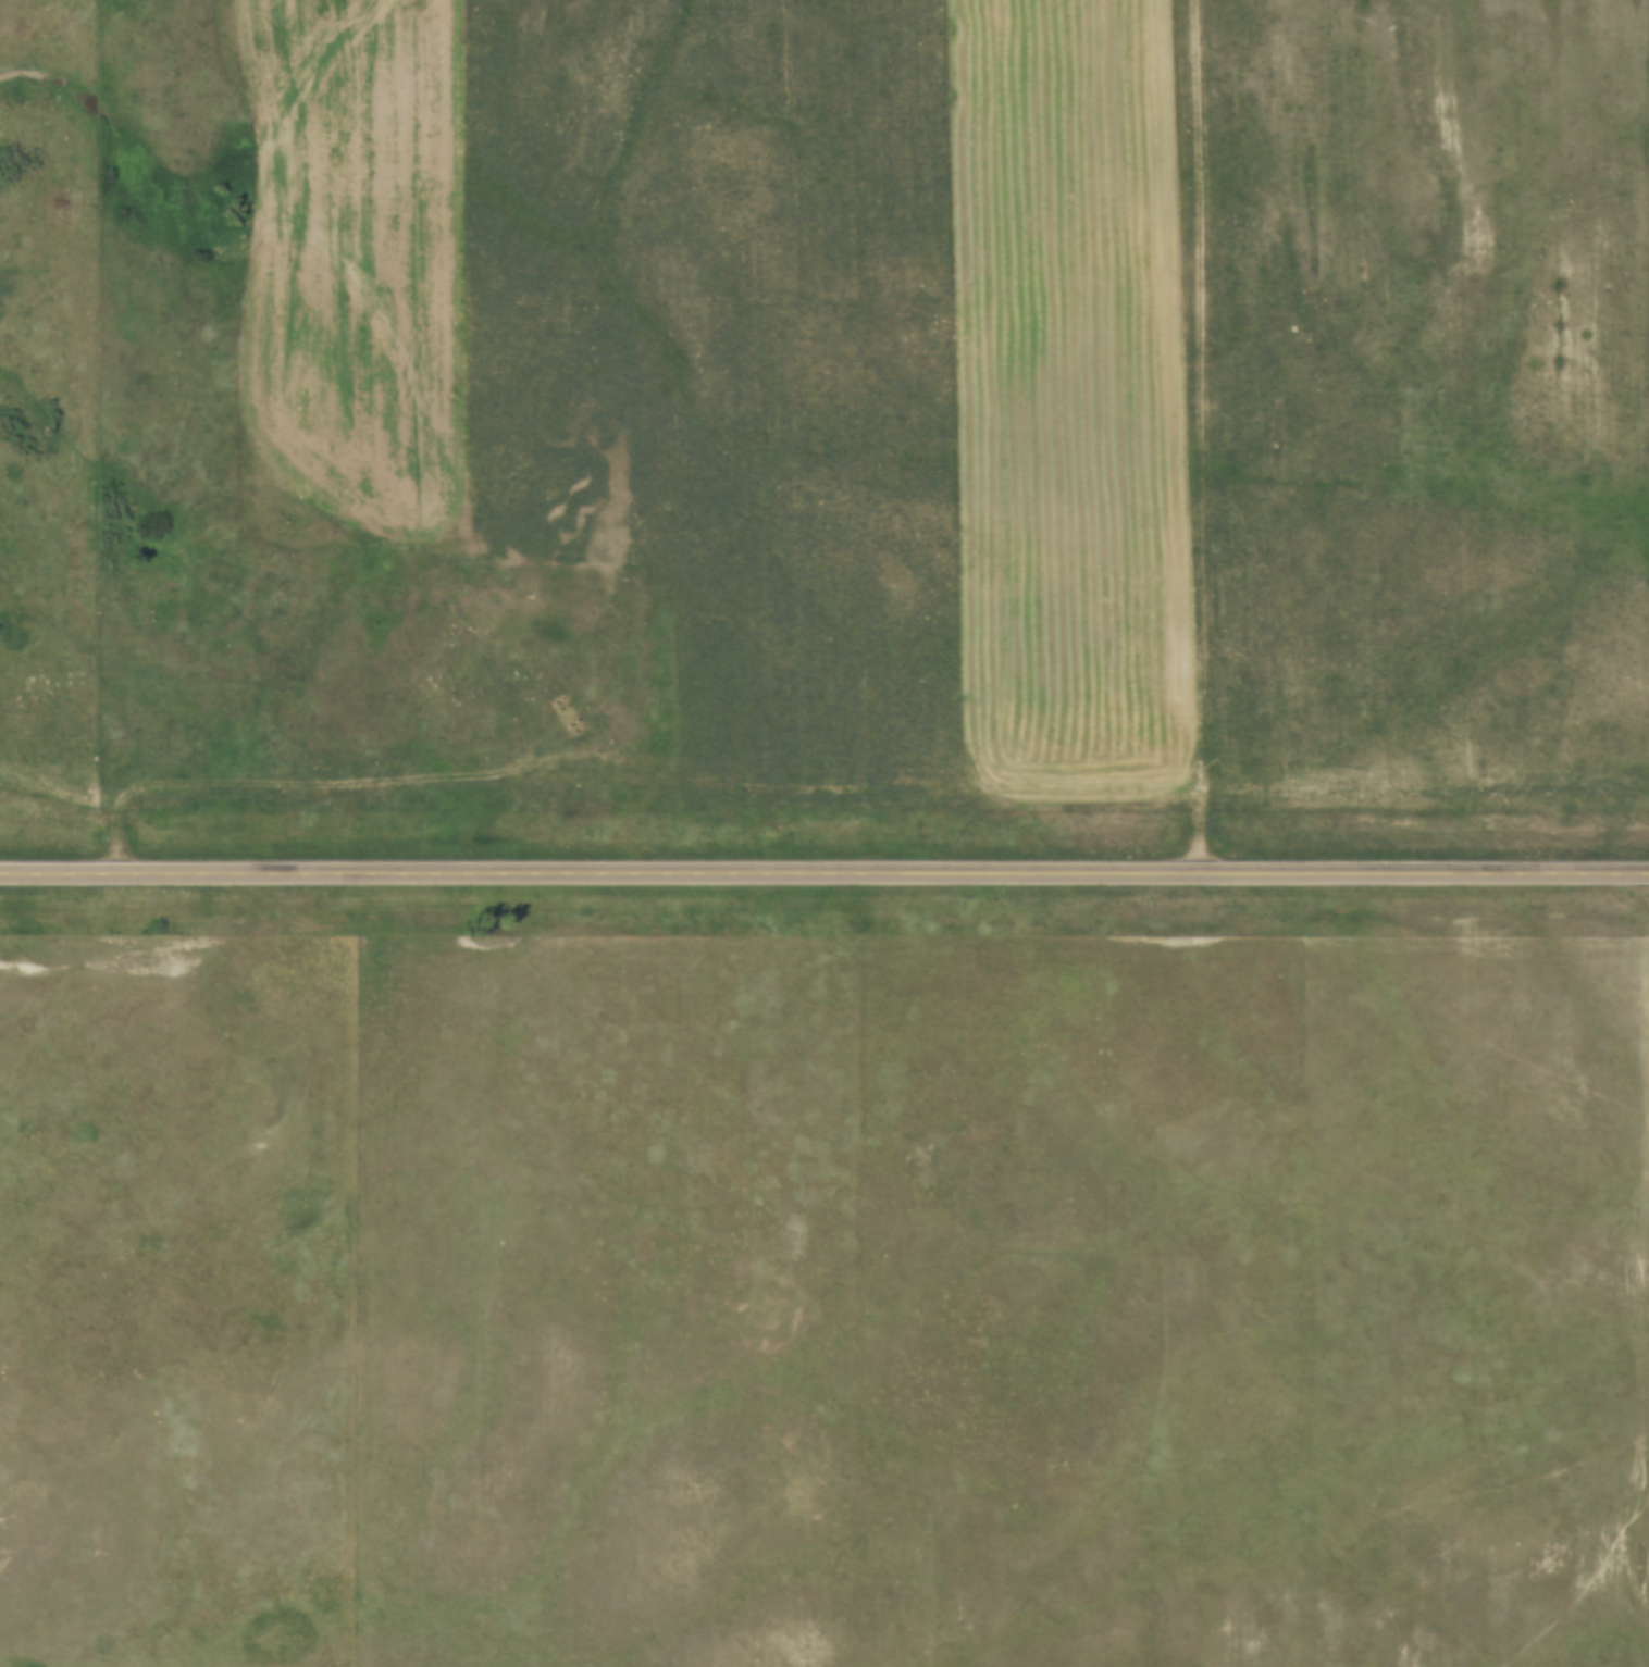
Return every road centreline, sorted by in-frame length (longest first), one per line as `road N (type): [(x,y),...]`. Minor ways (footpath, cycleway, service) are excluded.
road 1 (secondary): [(1648,878),(265,883),(0,874)]
road 2 (track): [(1200,875),(1197,0)]
road 3 (track): [(1643,1666),(1619,1569),(1647,1426),(1648,1206)]

